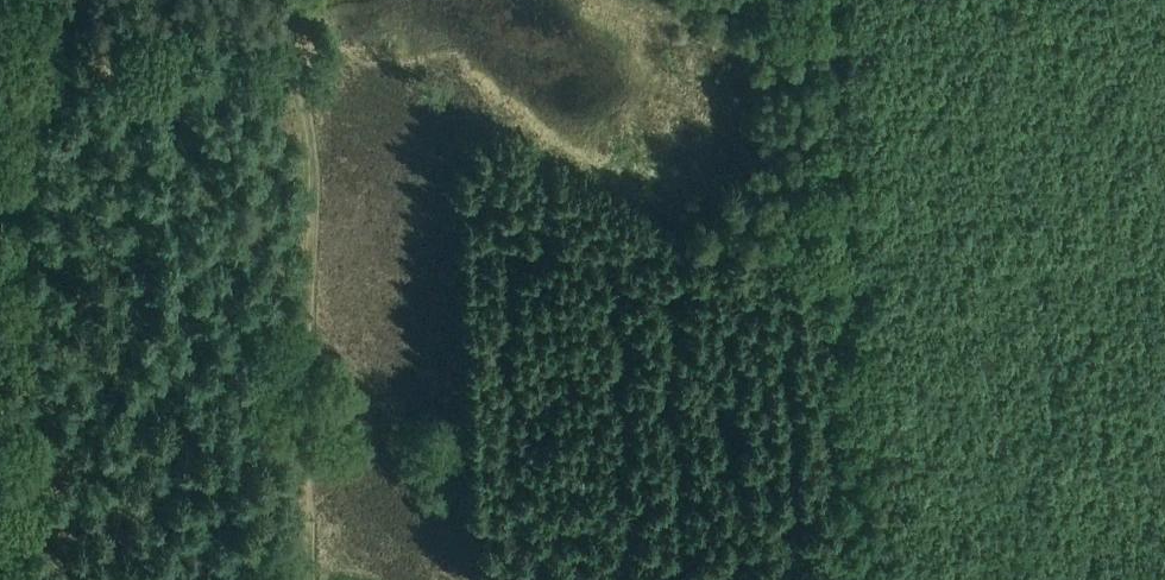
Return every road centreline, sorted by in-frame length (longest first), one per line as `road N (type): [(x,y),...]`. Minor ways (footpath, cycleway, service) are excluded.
road 1 (track): [(822,0),(854,579)]
road 2 (track): [(307,579),(294,0)]
road 3 (track): [(7,579),(1,56)]
road 4 (track): [(0,46),(295,31)]

